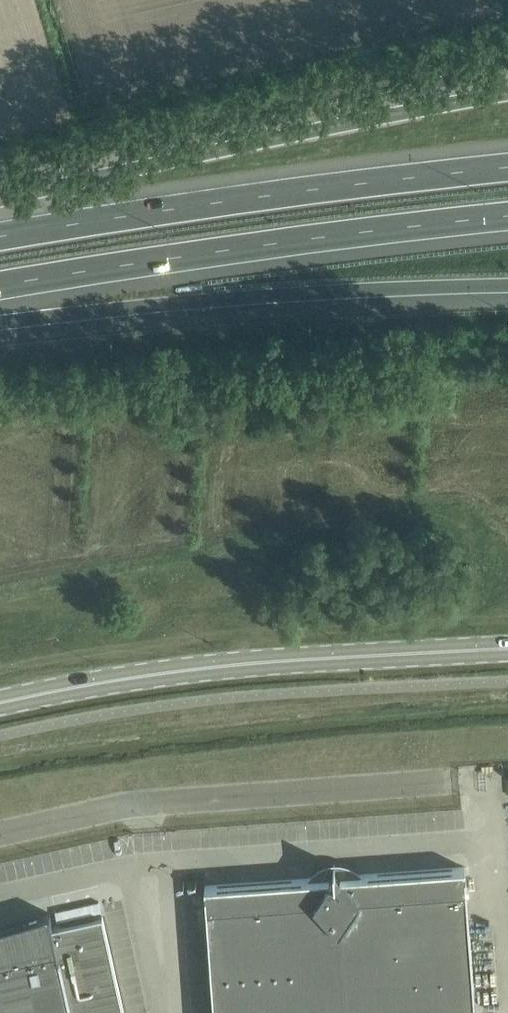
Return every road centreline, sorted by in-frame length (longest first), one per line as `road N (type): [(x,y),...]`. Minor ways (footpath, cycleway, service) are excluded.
road 1 (motorway): [(507,94),(0,202)]
road 2 (motorway): [(507,164),(0,235)]
road 3 (motorway): [(0,286),(507,216)]
road 4 (secondary): [(0,704),(260,662),(507,648)]
road 5 (motorway): [(0,317),(507,288)]
road 6 (unclassified): [(0,834),(145,804),(458,781)]

